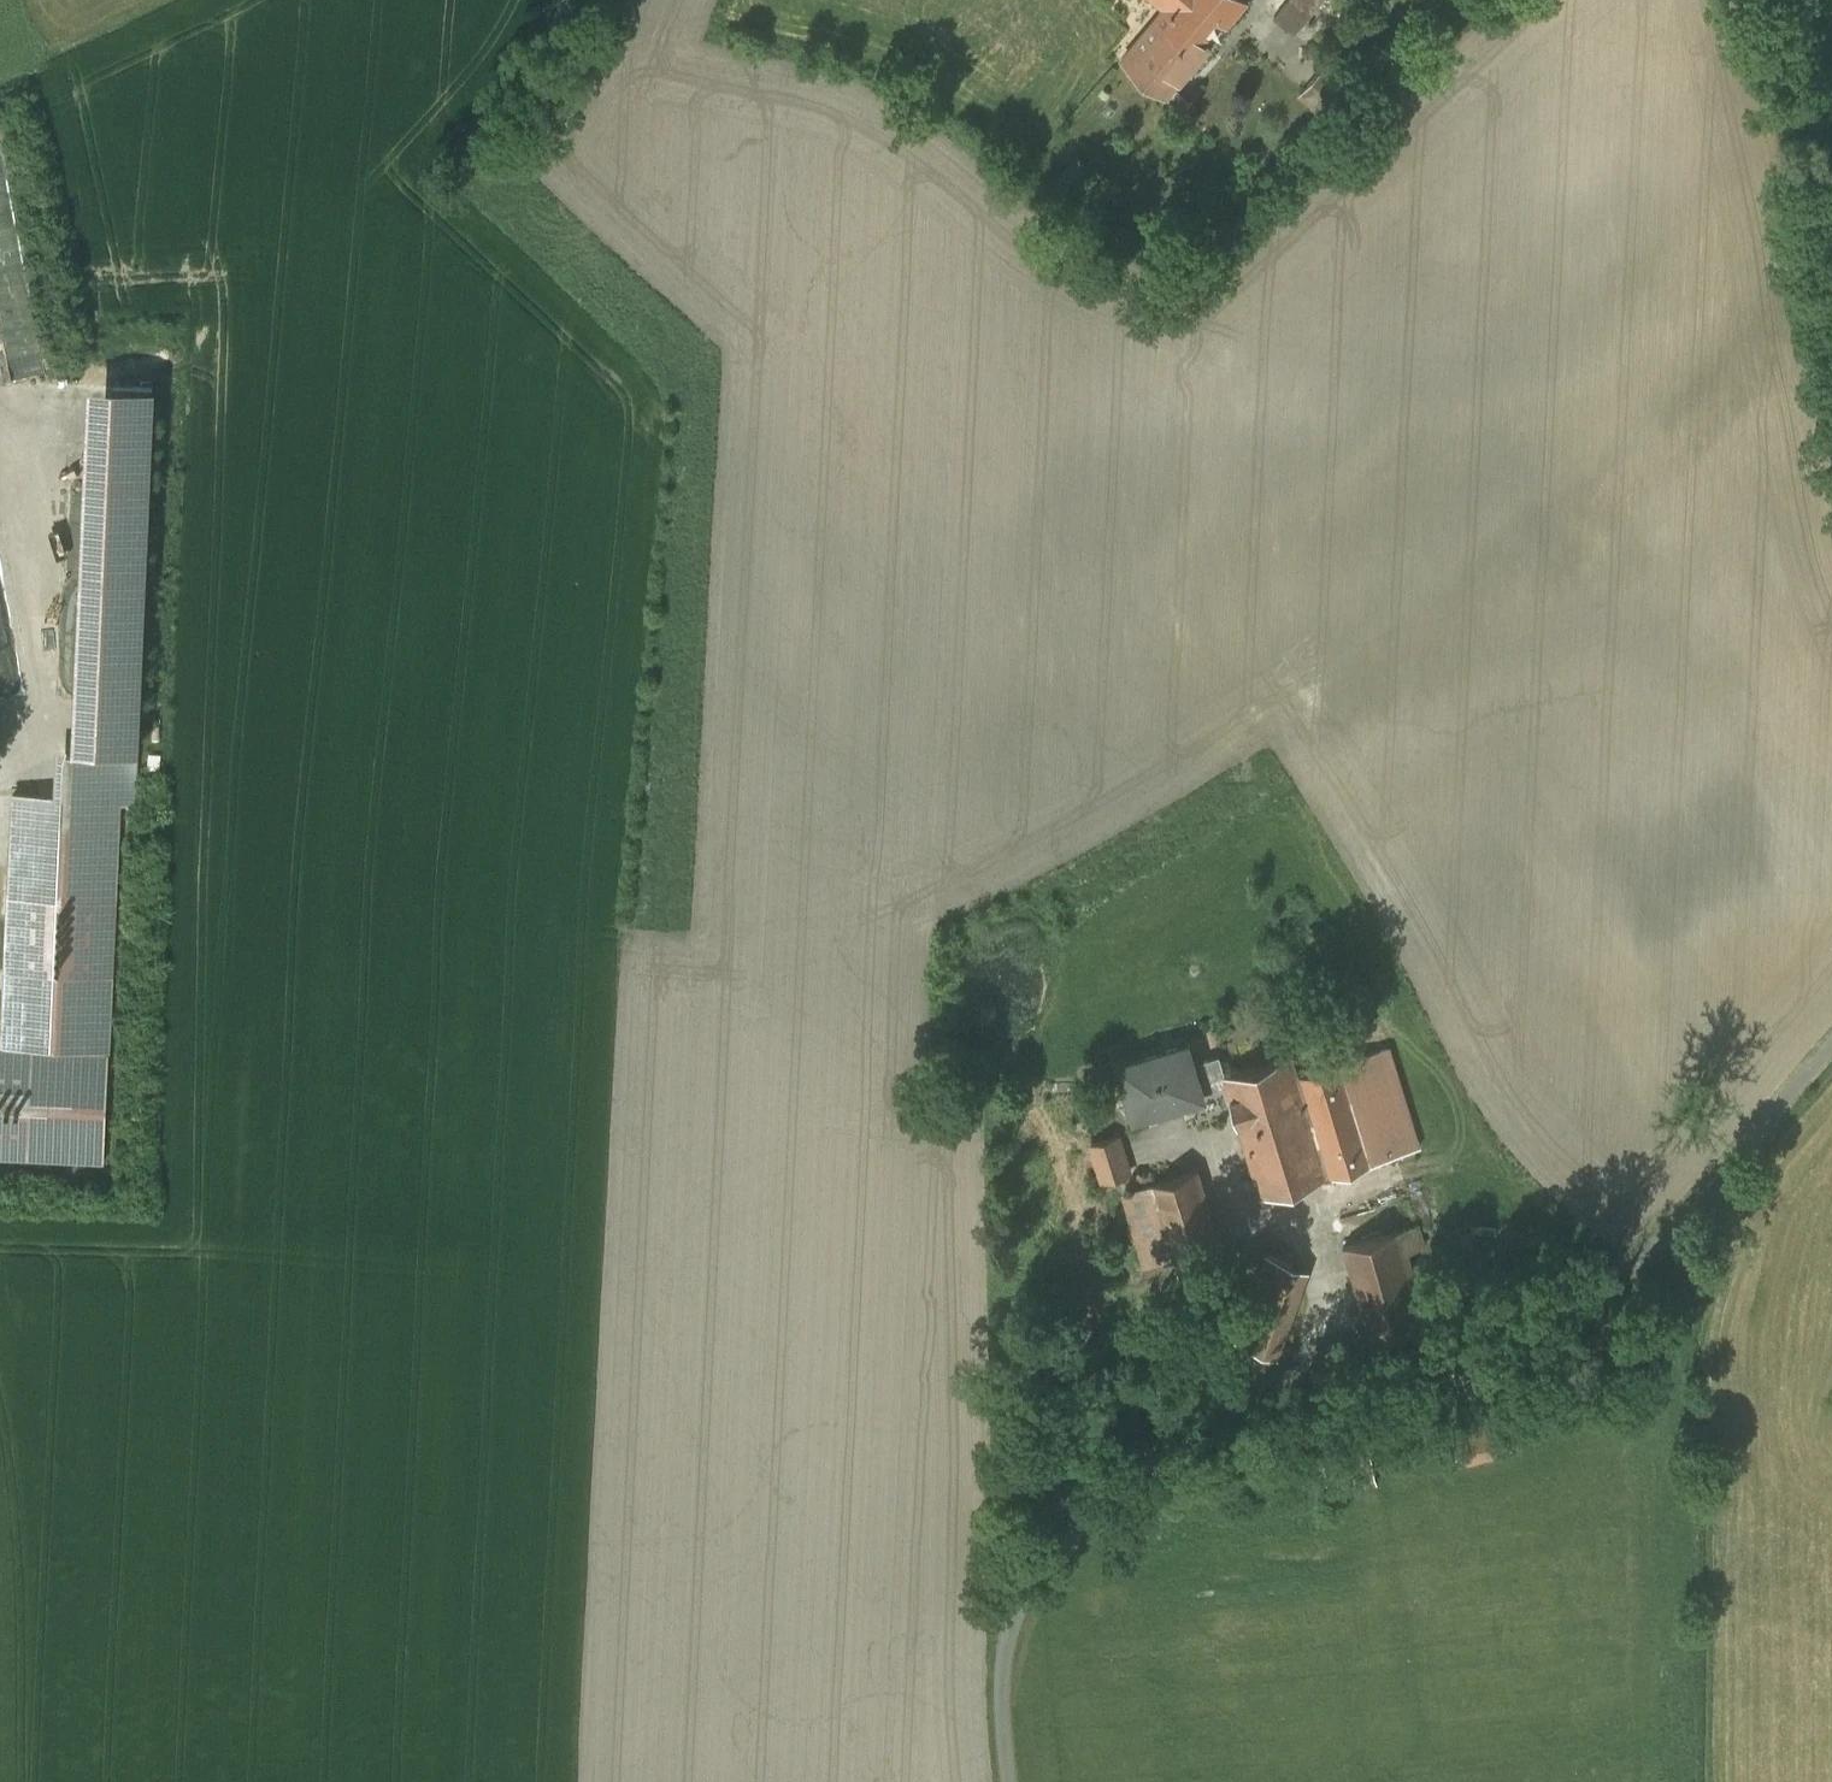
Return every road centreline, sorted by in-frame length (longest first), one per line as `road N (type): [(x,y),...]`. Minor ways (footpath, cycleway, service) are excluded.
road 1 (unclassified): [(1787,0),(1831,186)]

